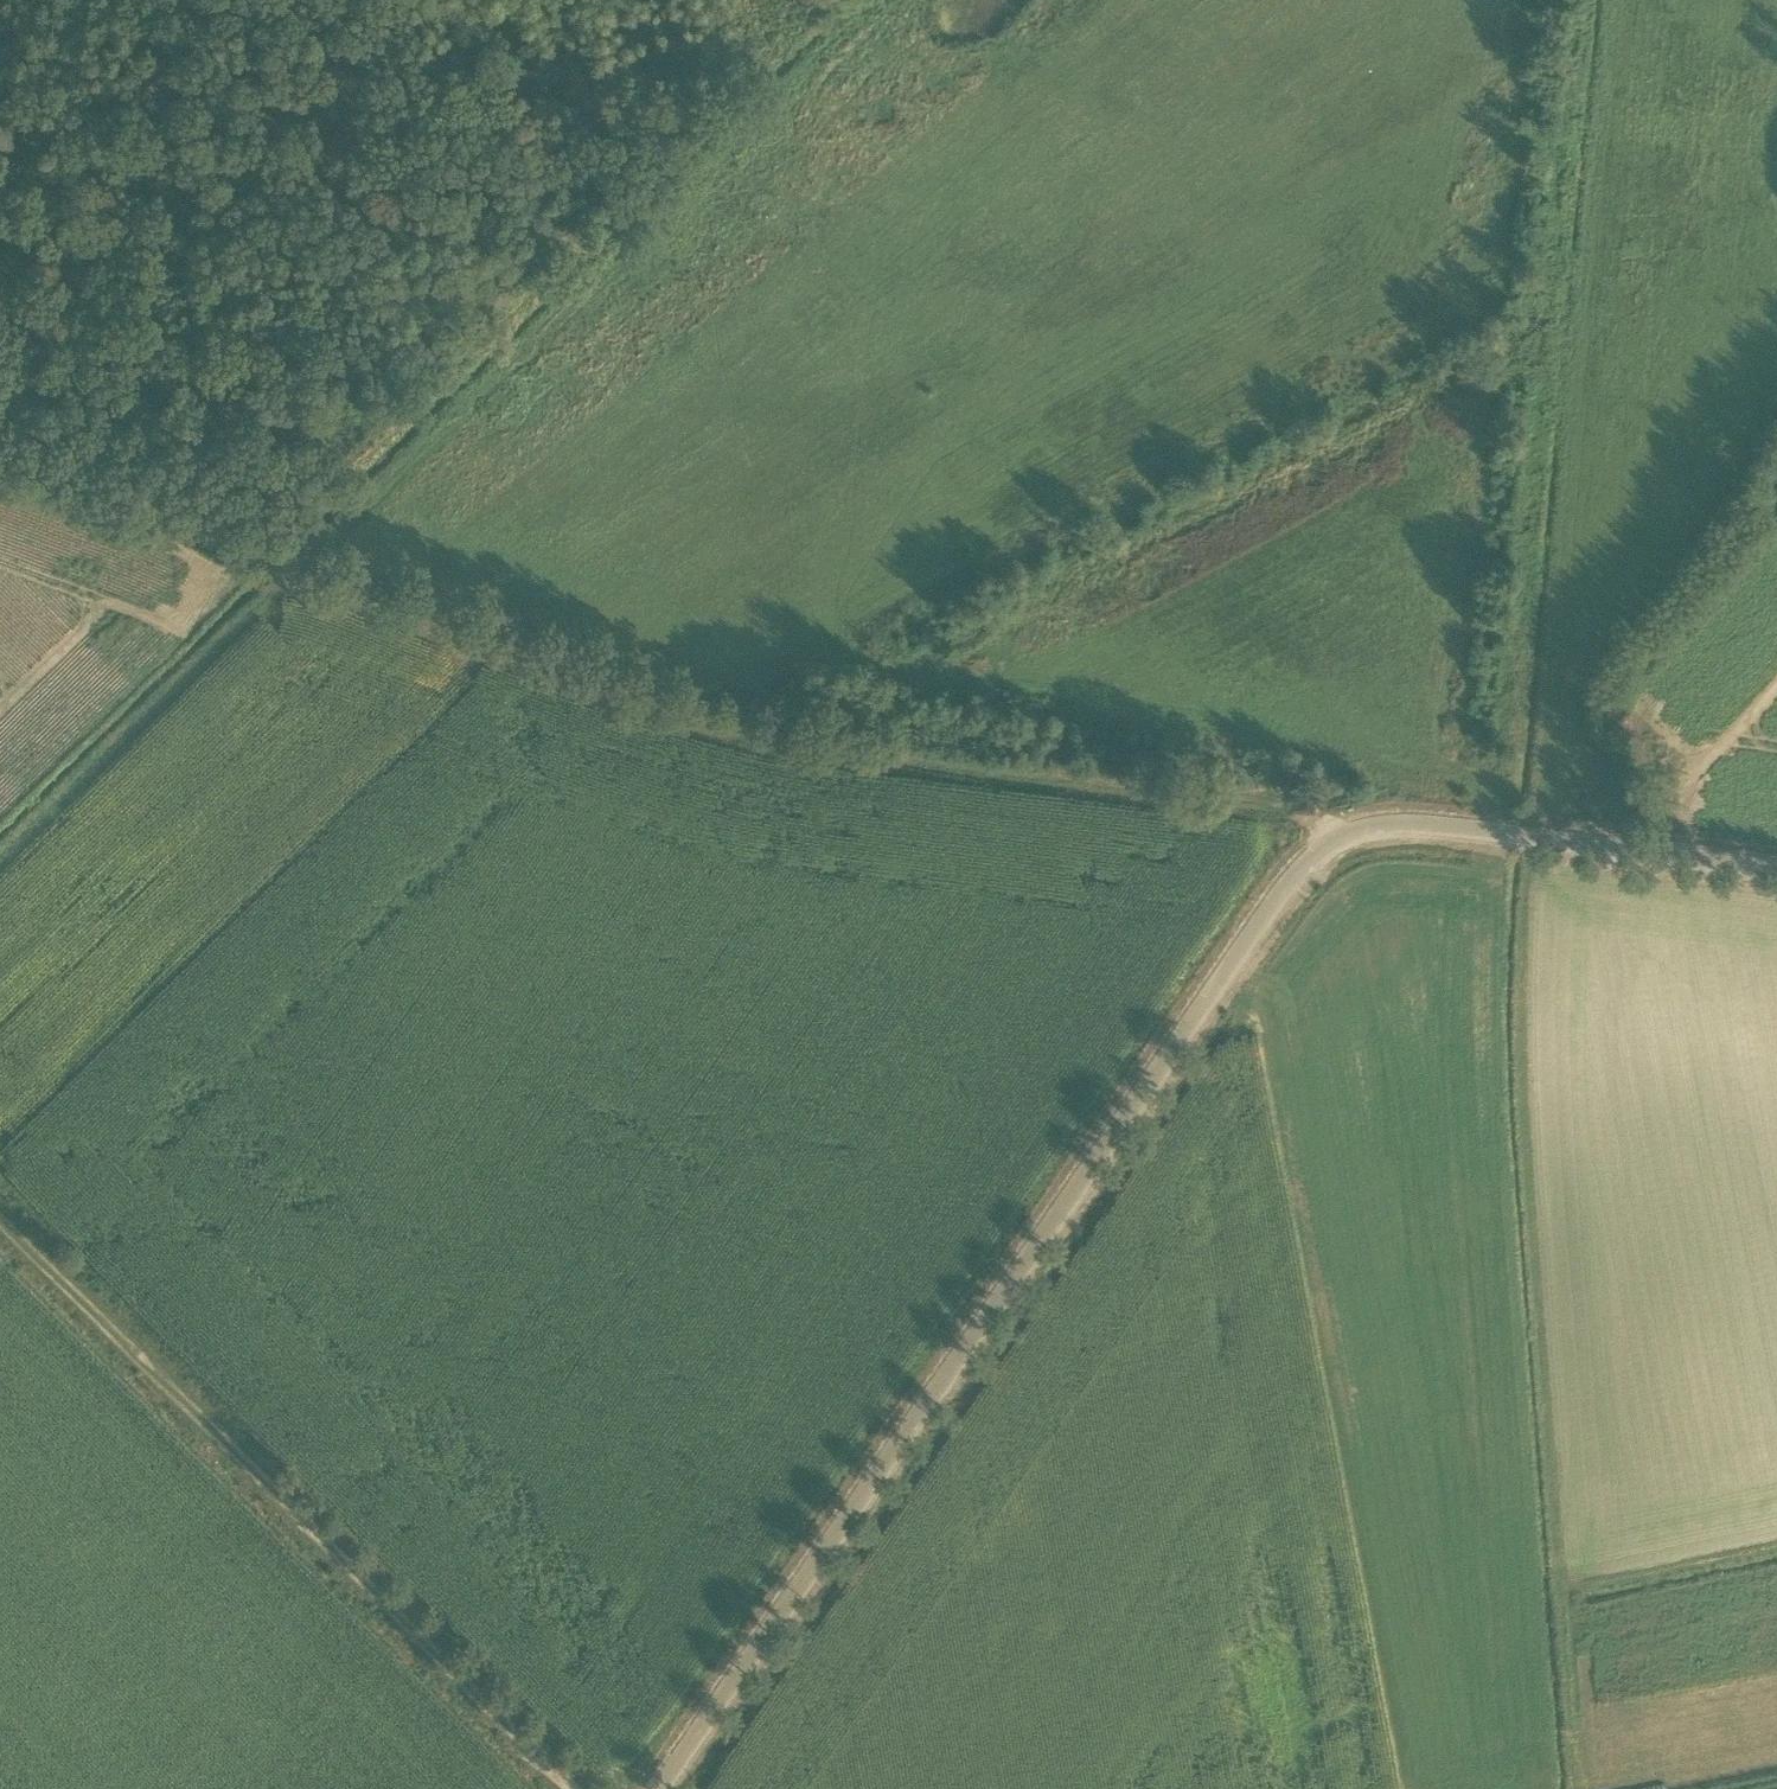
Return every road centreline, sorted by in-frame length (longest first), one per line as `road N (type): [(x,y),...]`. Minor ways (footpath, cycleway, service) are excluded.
road 1 (unclassified): [(664,1788),(1324,846),(1339,833),(1391,826),(1545,835),(1776,867)]
road 2 (track): [(1339,833),(1304,811),(1007,775),(684,720),(0,455)]
road 3 (track): [(0,1220),(563,1788)]

